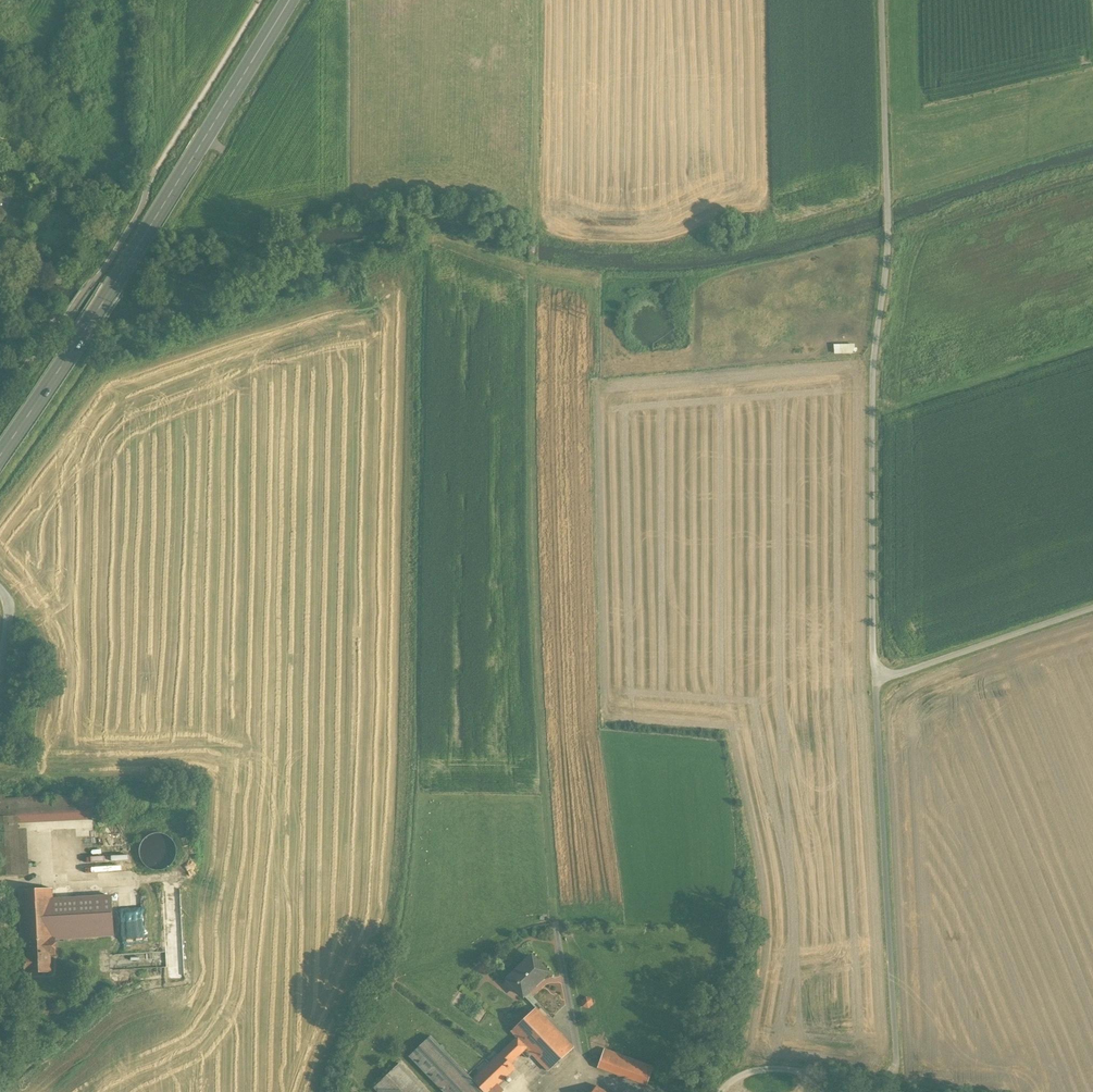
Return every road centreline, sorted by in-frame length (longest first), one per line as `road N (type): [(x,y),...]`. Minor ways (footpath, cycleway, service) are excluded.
road 1 (track): [(535,0),(537,627),(556,921),(580,1050),(544,1091)]
road 2 (track): [(881,0),(888,231),(872,388),(875,681)]
road 3 (track): [(875,681),(892,1073),(878,1081),(757,1070),(720,1091)]
road 4 (secondary): [(0,455),(289,0)]
road 5 (track): [(1092,608),(875,681)]

